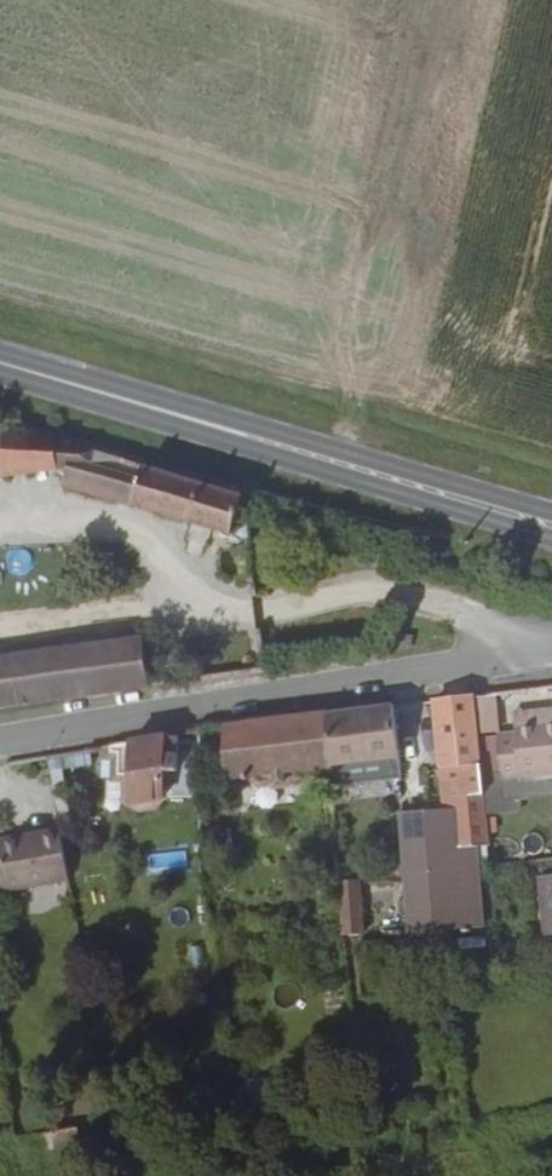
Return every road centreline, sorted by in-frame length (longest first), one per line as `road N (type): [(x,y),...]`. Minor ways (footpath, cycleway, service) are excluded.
road 1 (primary): [(551,526),(0,366)]
road 2 (residential): [(0,743),(551,656)]

